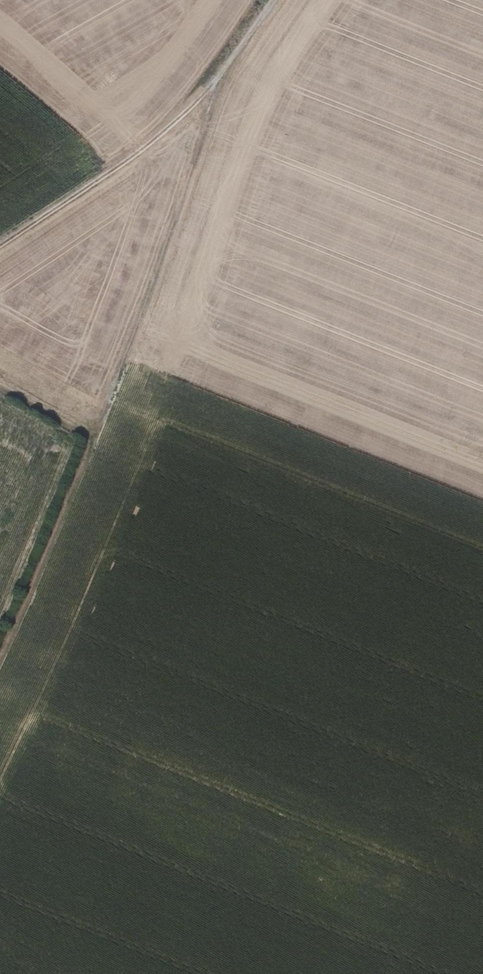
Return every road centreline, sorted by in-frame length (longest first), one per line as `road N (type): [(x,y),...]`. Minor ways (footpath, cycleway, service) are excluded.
road 1 (track): [(0,667),(97,432),(218,78)]

